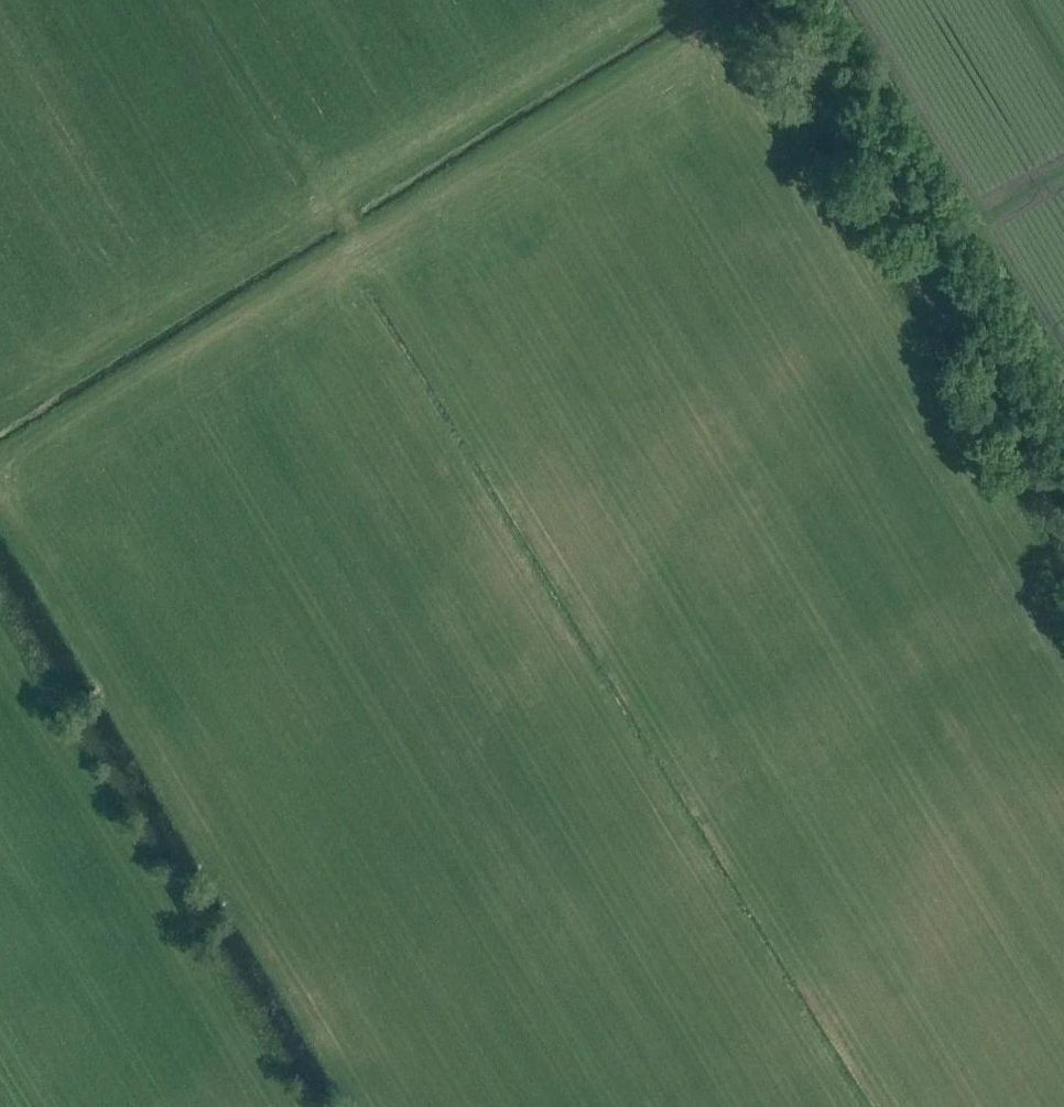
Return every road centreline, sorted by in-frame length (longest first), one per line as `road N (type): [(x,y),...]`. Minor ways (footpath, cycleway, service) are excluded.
road 1 (track): [(774,0),(1063,482)]

